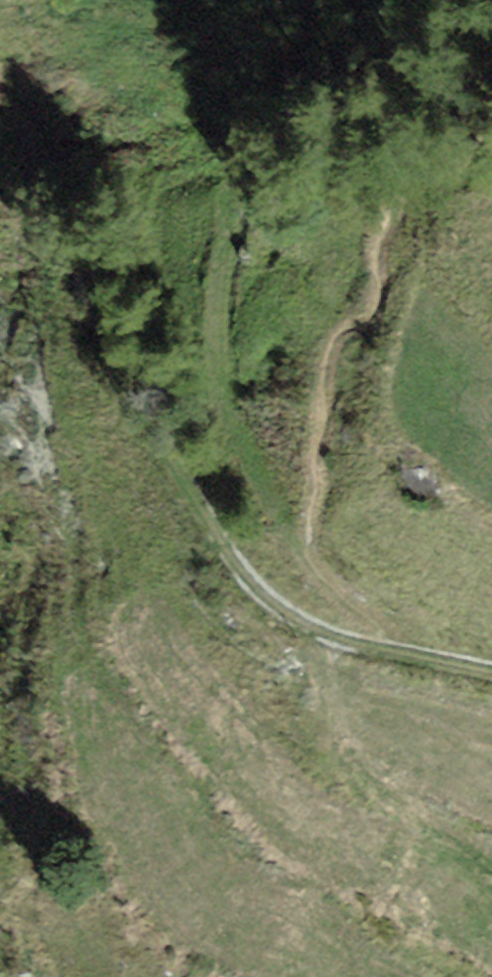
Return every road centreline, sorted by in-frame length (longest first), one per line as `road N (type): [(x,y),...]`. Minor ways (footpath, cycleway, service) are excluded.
road 1 (track): [(0,209),(12,215),(248,600),(325,634),(491,666)]
road 2 (track): [(397,648),(294,546),(231,399),(221,291),(235,186)]

